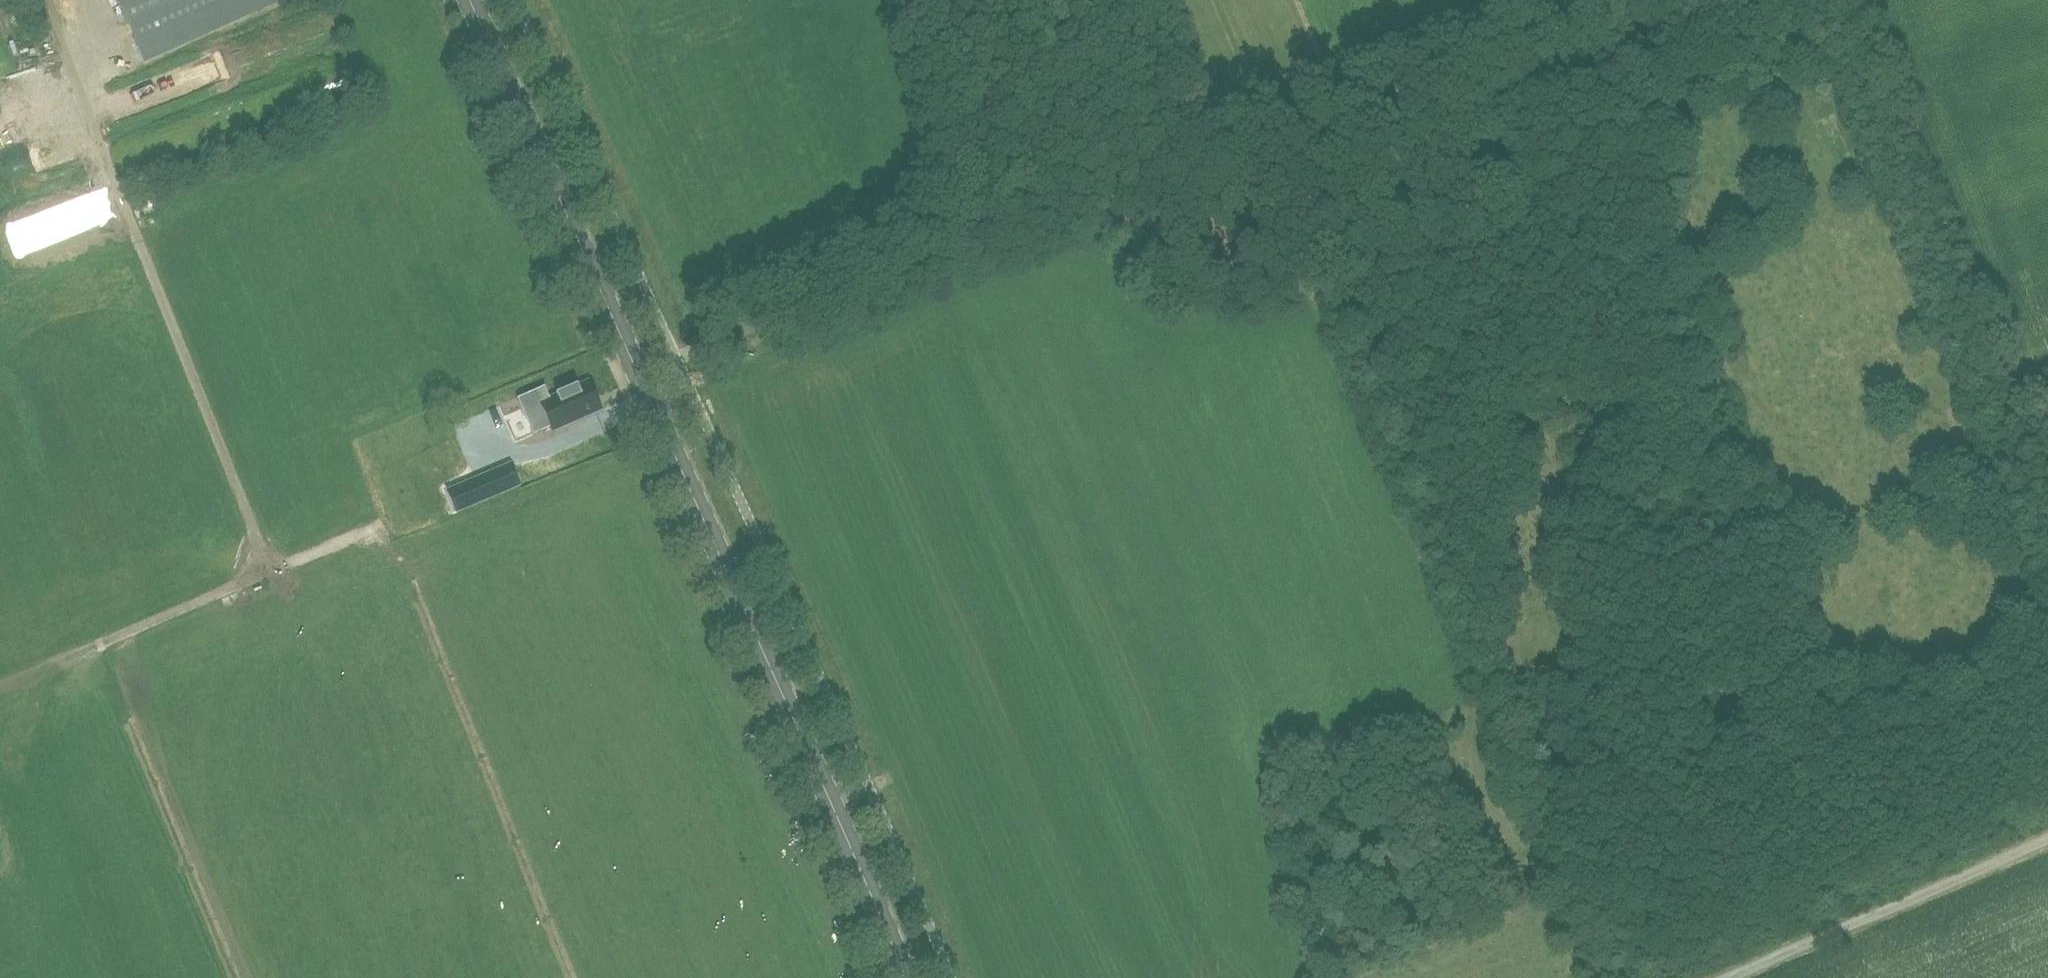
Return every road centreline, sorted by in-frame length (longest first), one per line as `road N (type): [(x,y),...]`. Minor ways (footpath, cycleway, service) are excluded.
road 1 (secondary): [(907,977),(469,0)]
road 2 (track): [(134,231),(268,571),(284,572)]
road 3 (track): [(103,643),(382,525)]

